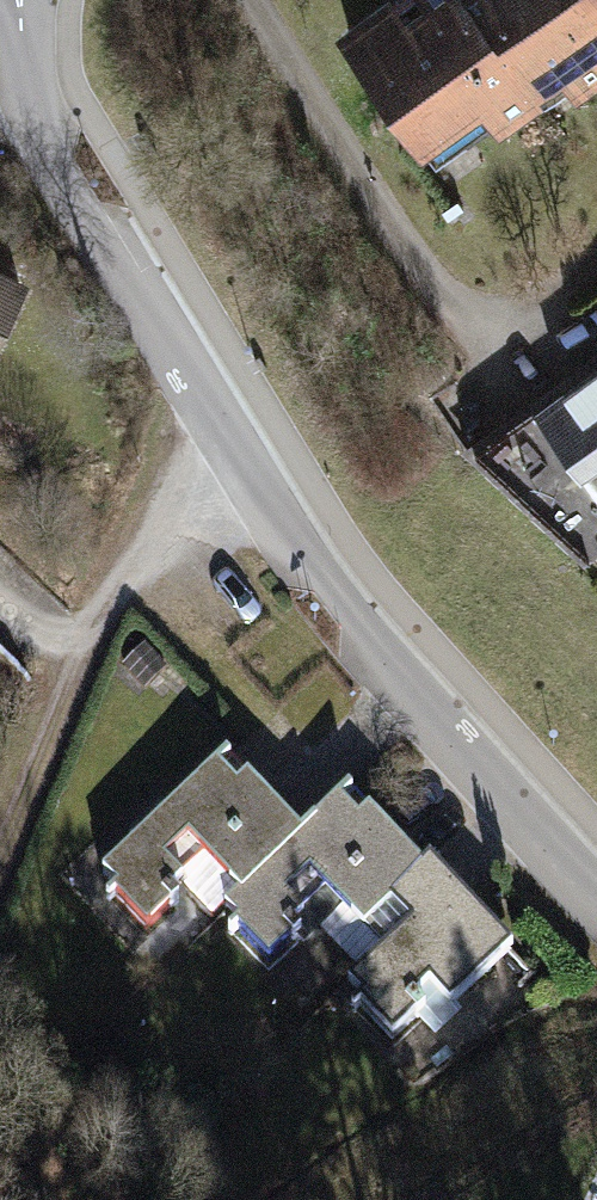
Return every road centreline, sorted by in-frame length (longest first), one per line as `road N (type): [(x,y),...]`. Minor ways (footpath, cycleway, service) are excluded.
road 1 (residential): [(21,0),(30,100),(328,600),(596,903)]
road 2 (track): [(0,878),(58,719),(135,547),(210,407)]

